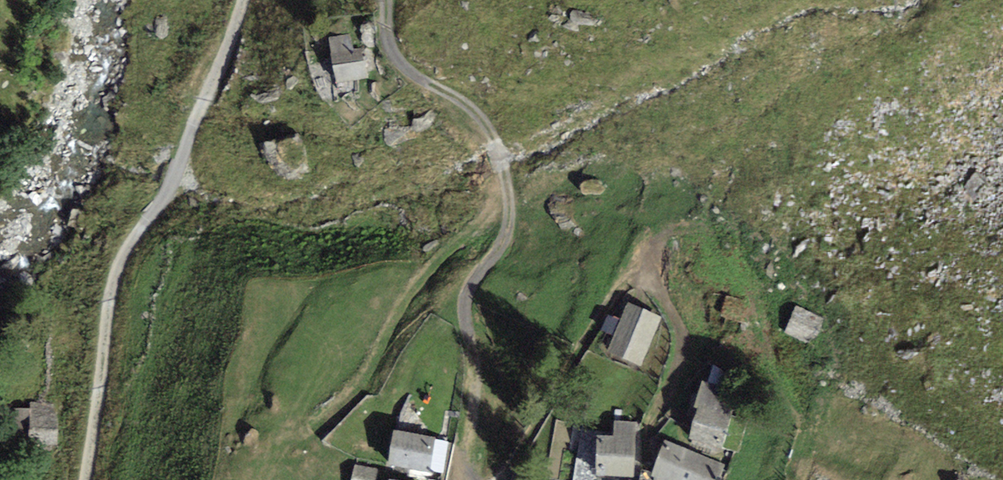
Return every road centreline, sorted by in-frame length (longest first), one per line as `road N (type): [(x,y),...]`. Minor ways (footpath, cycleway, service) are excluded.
road 1 (track): [(470,479),(479,378),(462,299),(504,243),(514,193),(512,134),(401,66),(383,32),(385,0)]
road 2 (track): [(244,0),(235,39),(122,267),(88,479)]
road 3 (track): [(646,430),(678,354),(671,299),(647,279),(623,285),(491,479)]

